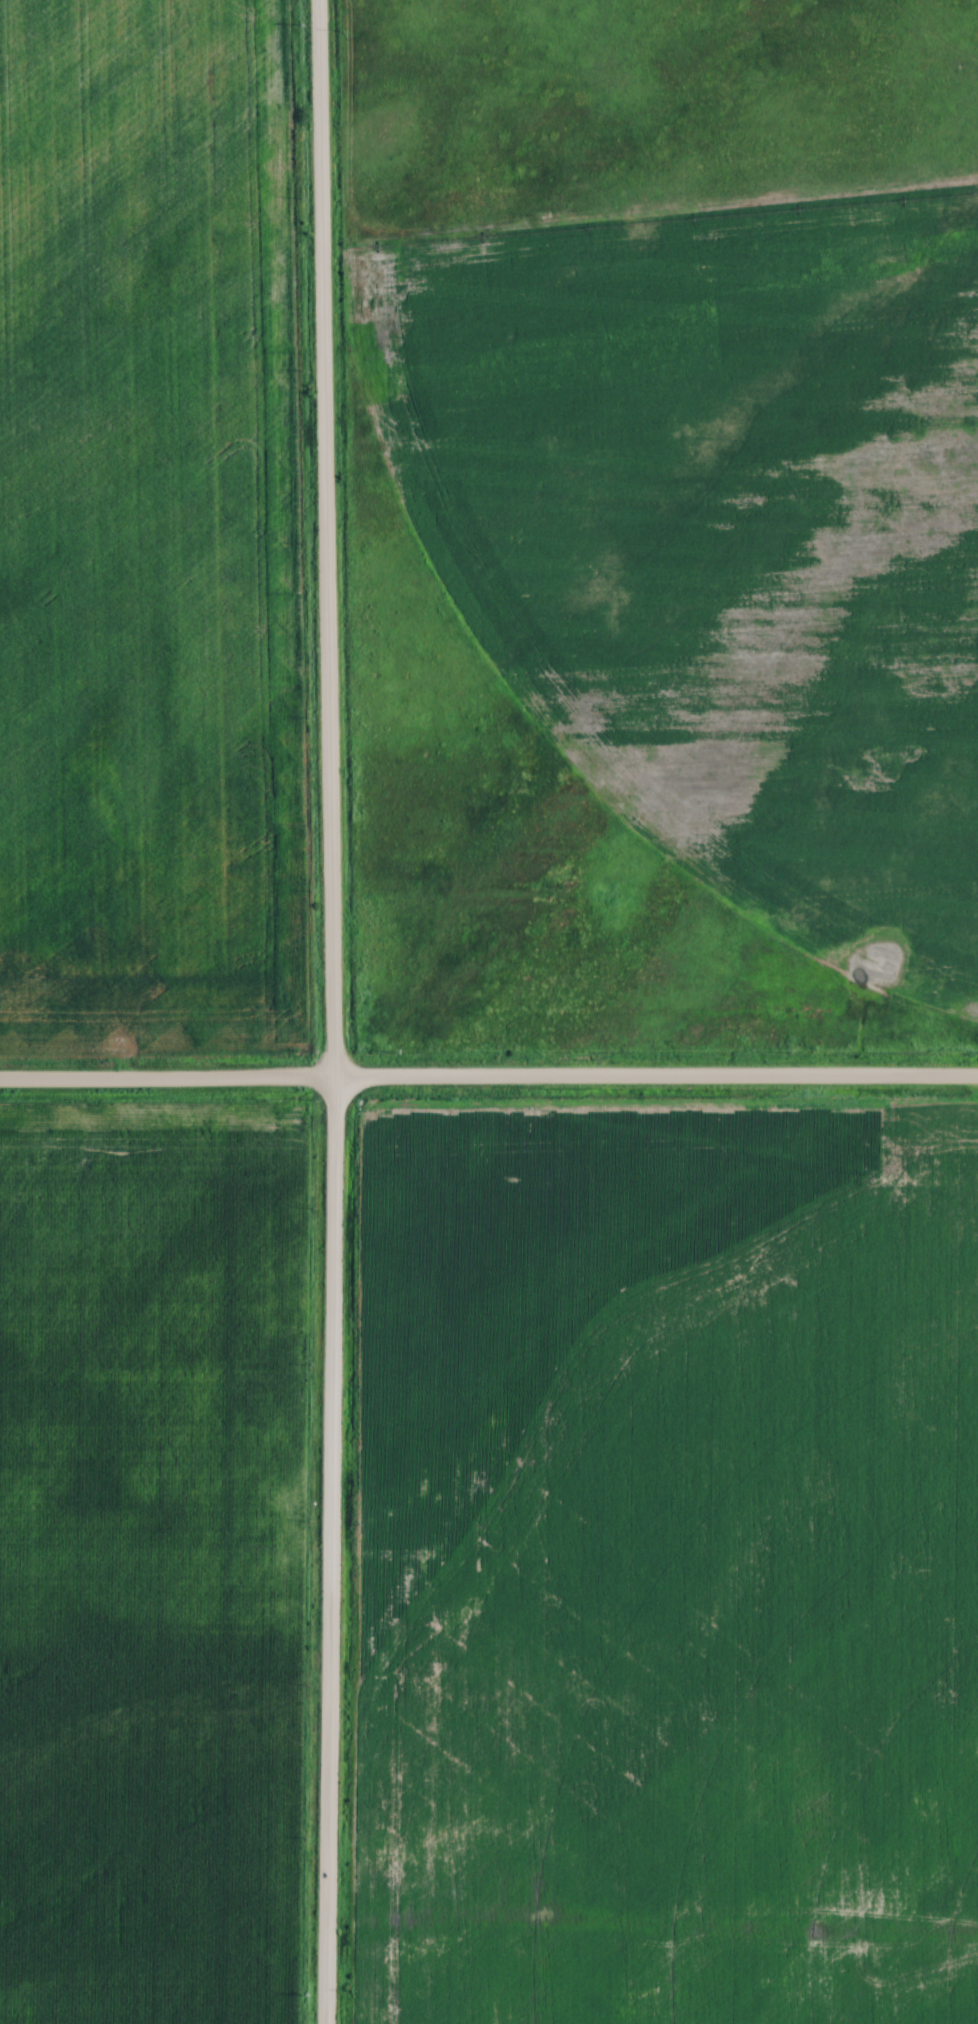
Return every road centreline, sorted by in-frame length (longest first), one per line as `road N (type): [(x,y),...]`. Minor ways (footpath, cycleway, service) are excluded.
road 1 (residential): [(325,2023),(336,1078),(315,0)]
road 2 (residential): [(0,1079),(977,1074)]

